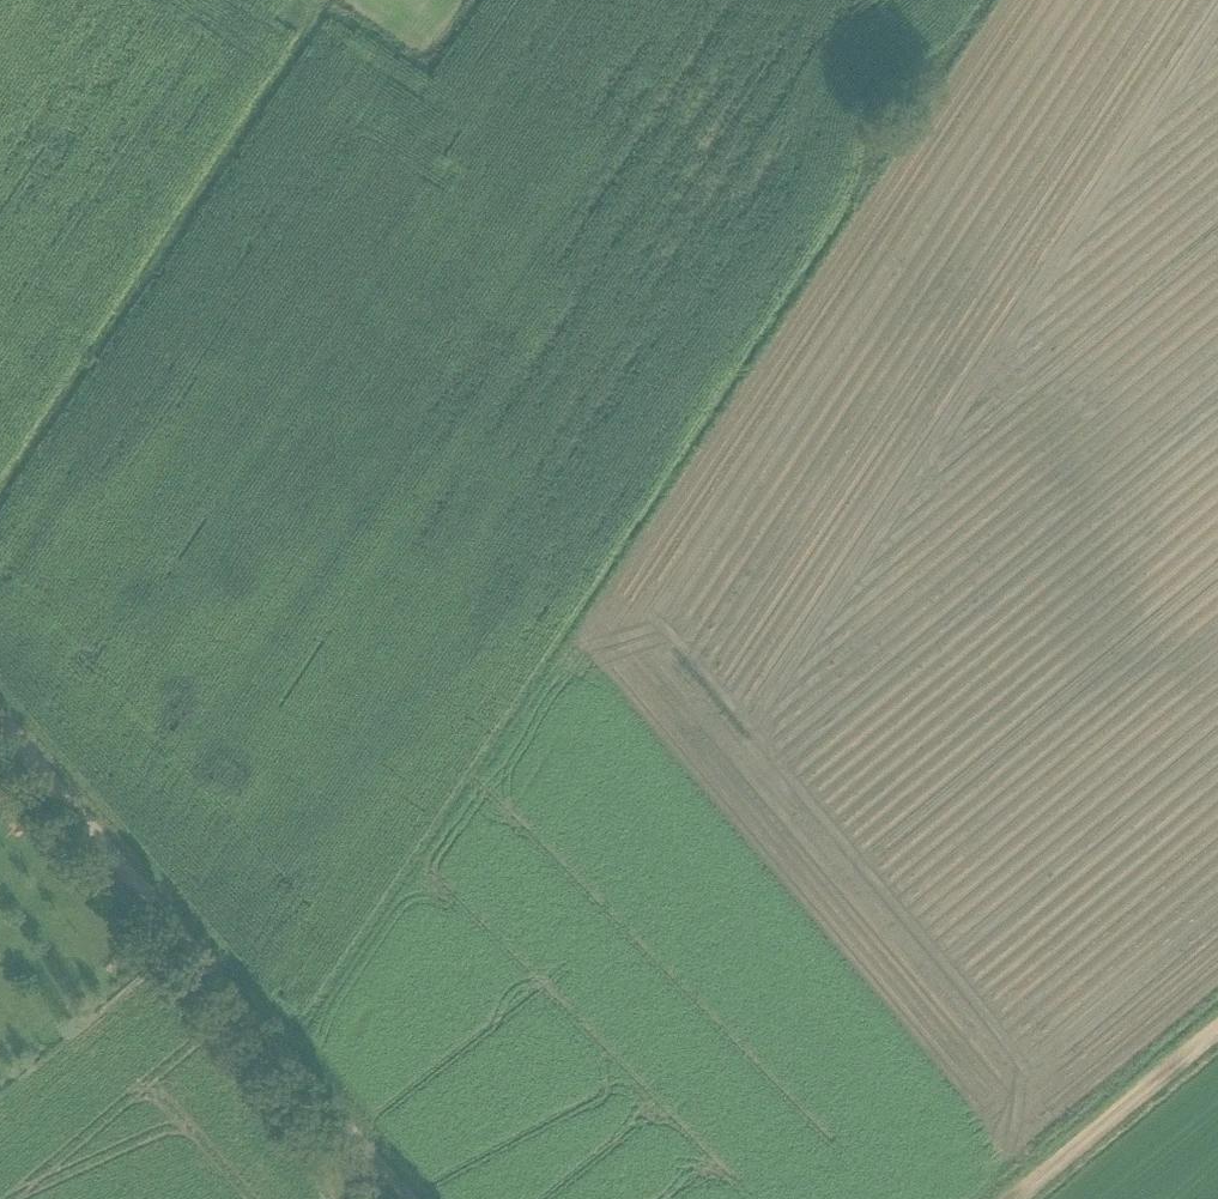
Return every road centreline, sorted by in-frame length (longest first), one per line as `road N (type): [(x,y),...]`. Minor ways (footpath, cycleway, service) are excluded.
road 1 (track): [(397,1198),(0,736)]
road 2 (track): [(1019,1198),(1217,1031)]

